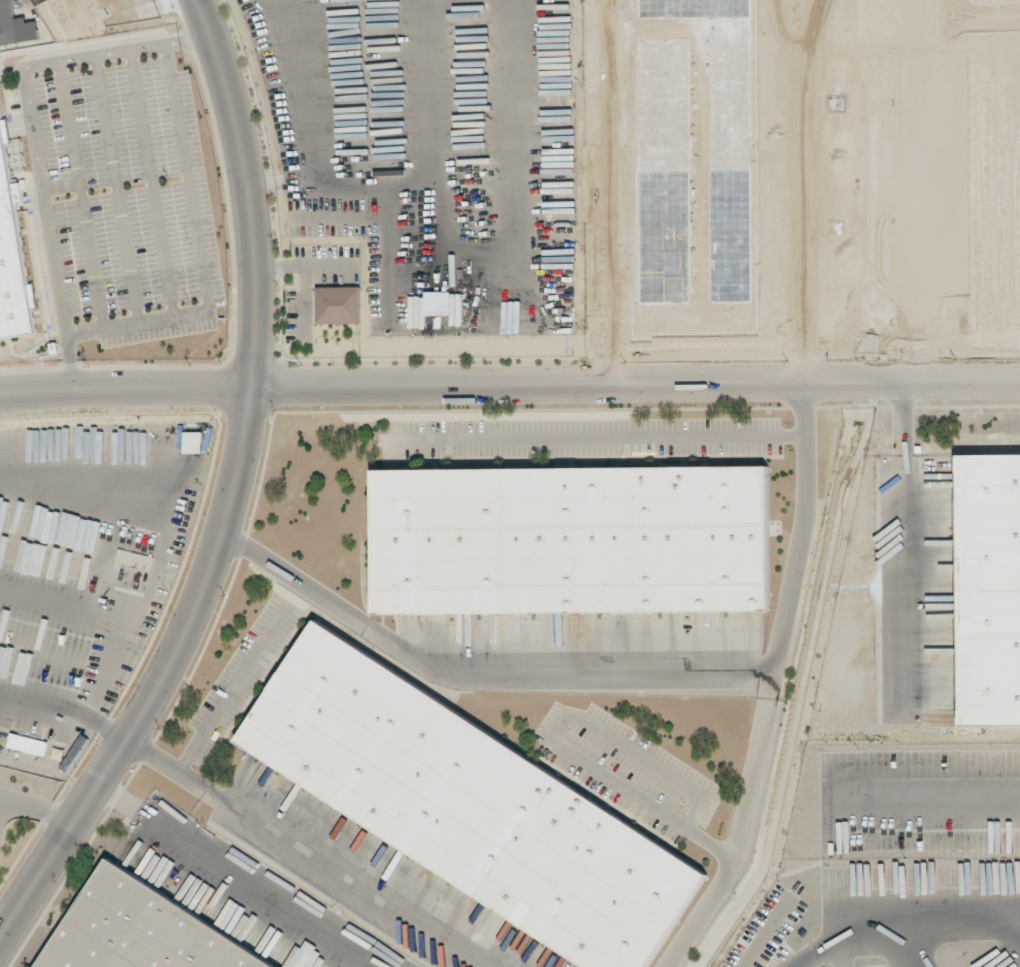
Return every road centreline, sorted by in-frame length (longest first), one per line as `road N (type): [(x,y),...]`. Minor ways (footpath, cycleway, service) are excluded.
road 1 (residential): [(0,395),(1019,381)]
road 2 (residential): [(0,940),(171,659),(207,580),(247,435),(263,289),(256,196),(239,103),(204,0)]

